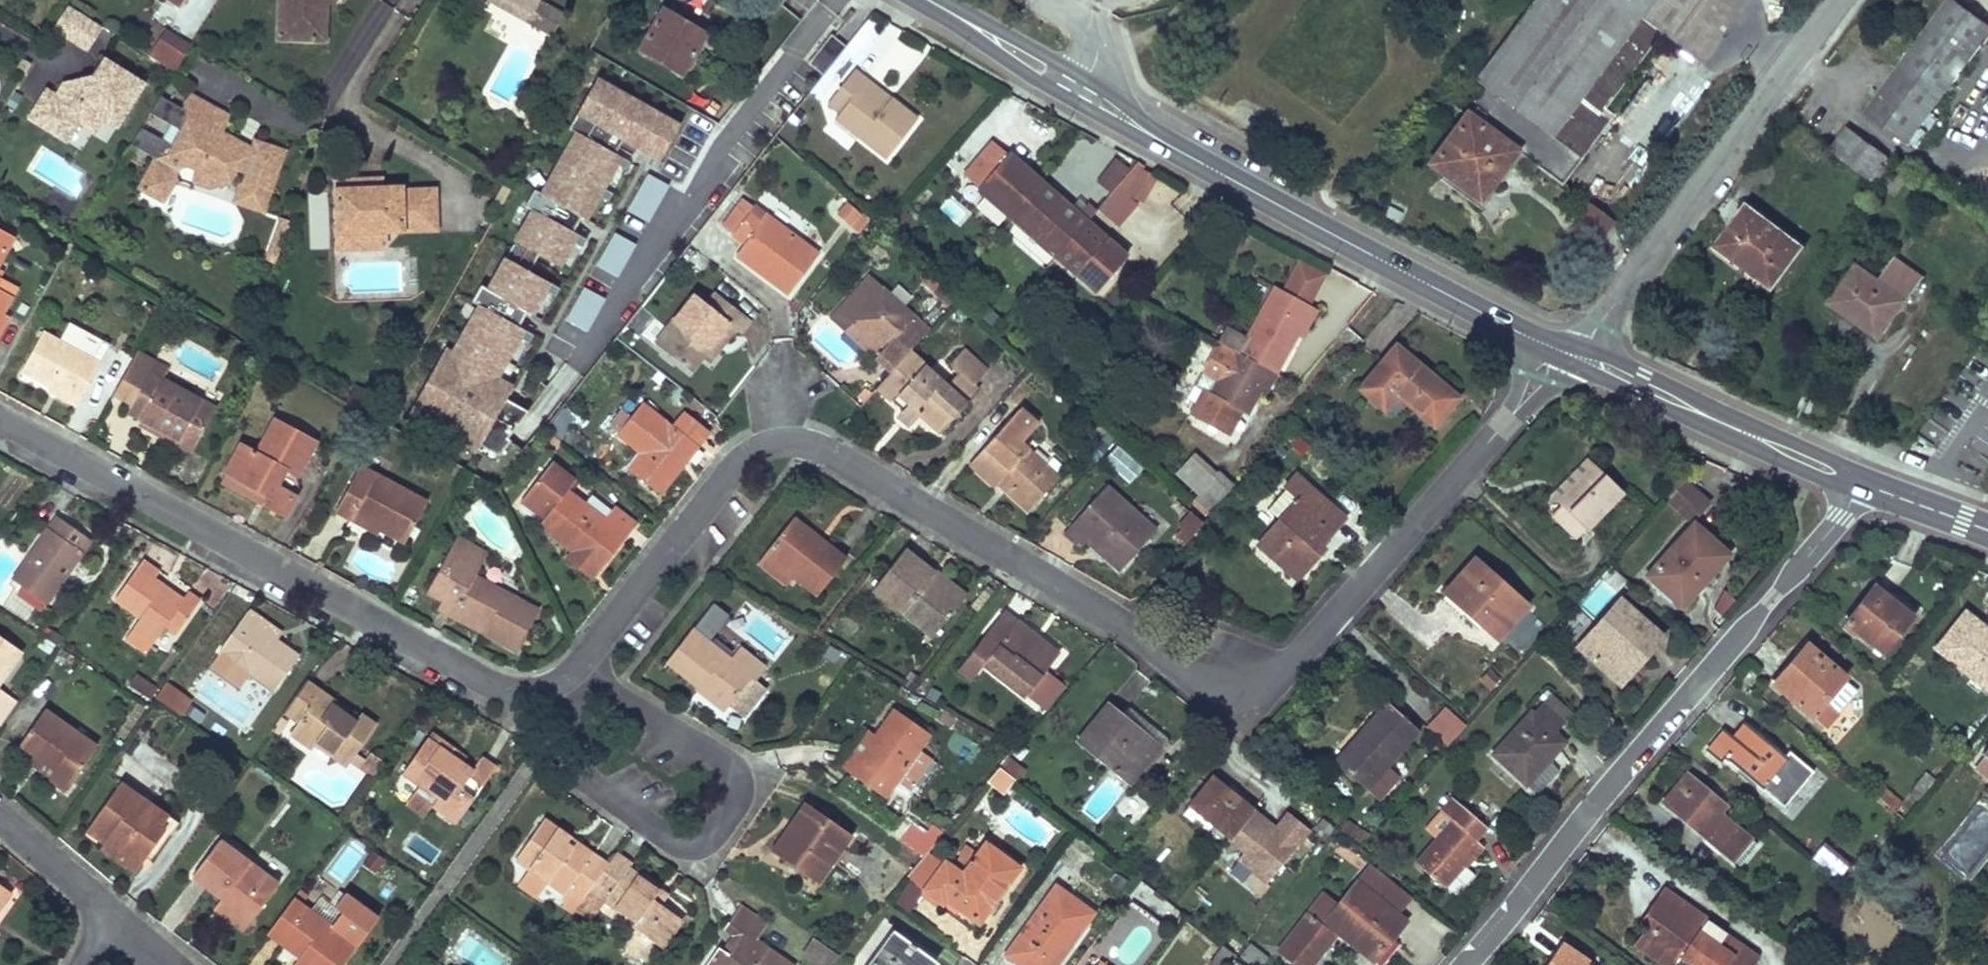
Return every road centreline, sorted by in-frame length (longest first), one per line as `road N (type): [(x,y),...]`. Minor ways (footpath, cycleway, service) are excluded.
road 1 (residential): [(1570,354),(1539,377),(1298,656),(1276,669),(1225,670),(797,442),(756,450),(732,470),(581,665)]
road 2 (tertiary): [(922,0),(1334,236),(1570,354)]
road 3 (residential): [(1859,484),(1842,518),(1459,964)]
road 4 (residential): [(524,694),(0,413)]
road 5 (residential): [(524,694),(560,719),(573,764),(590,784),(675,842),(711,841),(737,803),(741,783),(729,766),(581,665)]
road 6 (unclassified): [(1570,354),(1840,0)]
road 7 (tertiary): [(1570,354),(1859,484)]
road 8 (residential): [(0,819),(126,931)]
road 9 (tertiary): [(1859,484),(1987,531)]

